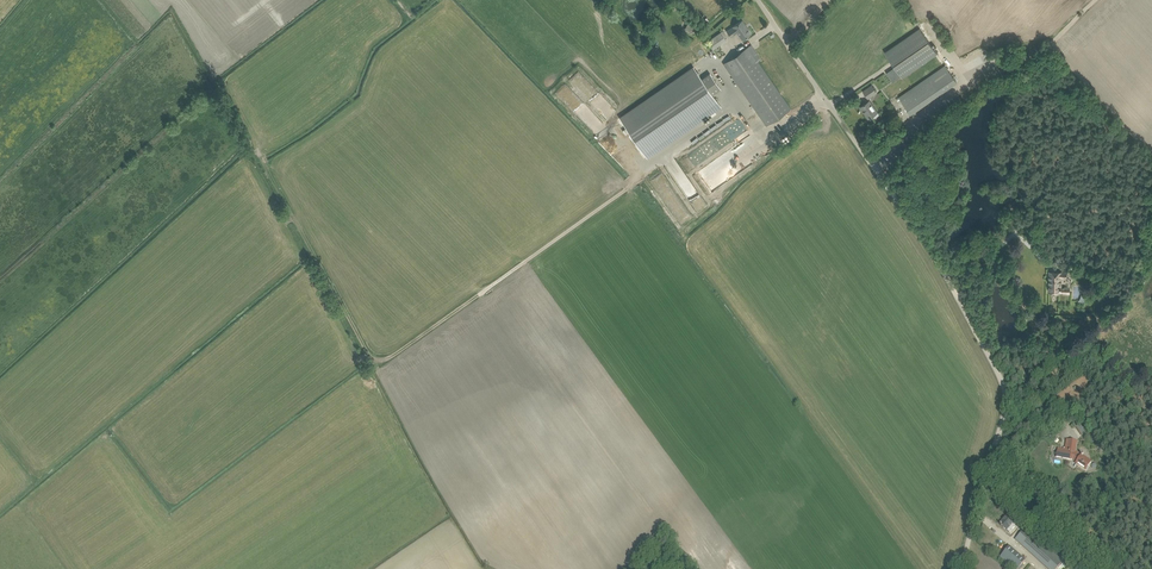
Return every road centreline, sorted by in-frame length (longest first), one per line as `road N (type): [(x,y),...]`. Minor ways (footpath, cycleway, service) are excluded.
road 1 (track): [(988,477),(1002,424),(1002,382),(885,184)]
road 2 (unclassified): [(885,184),(758,0)]
road 3 (track): [(988,477),(1089,568)]

